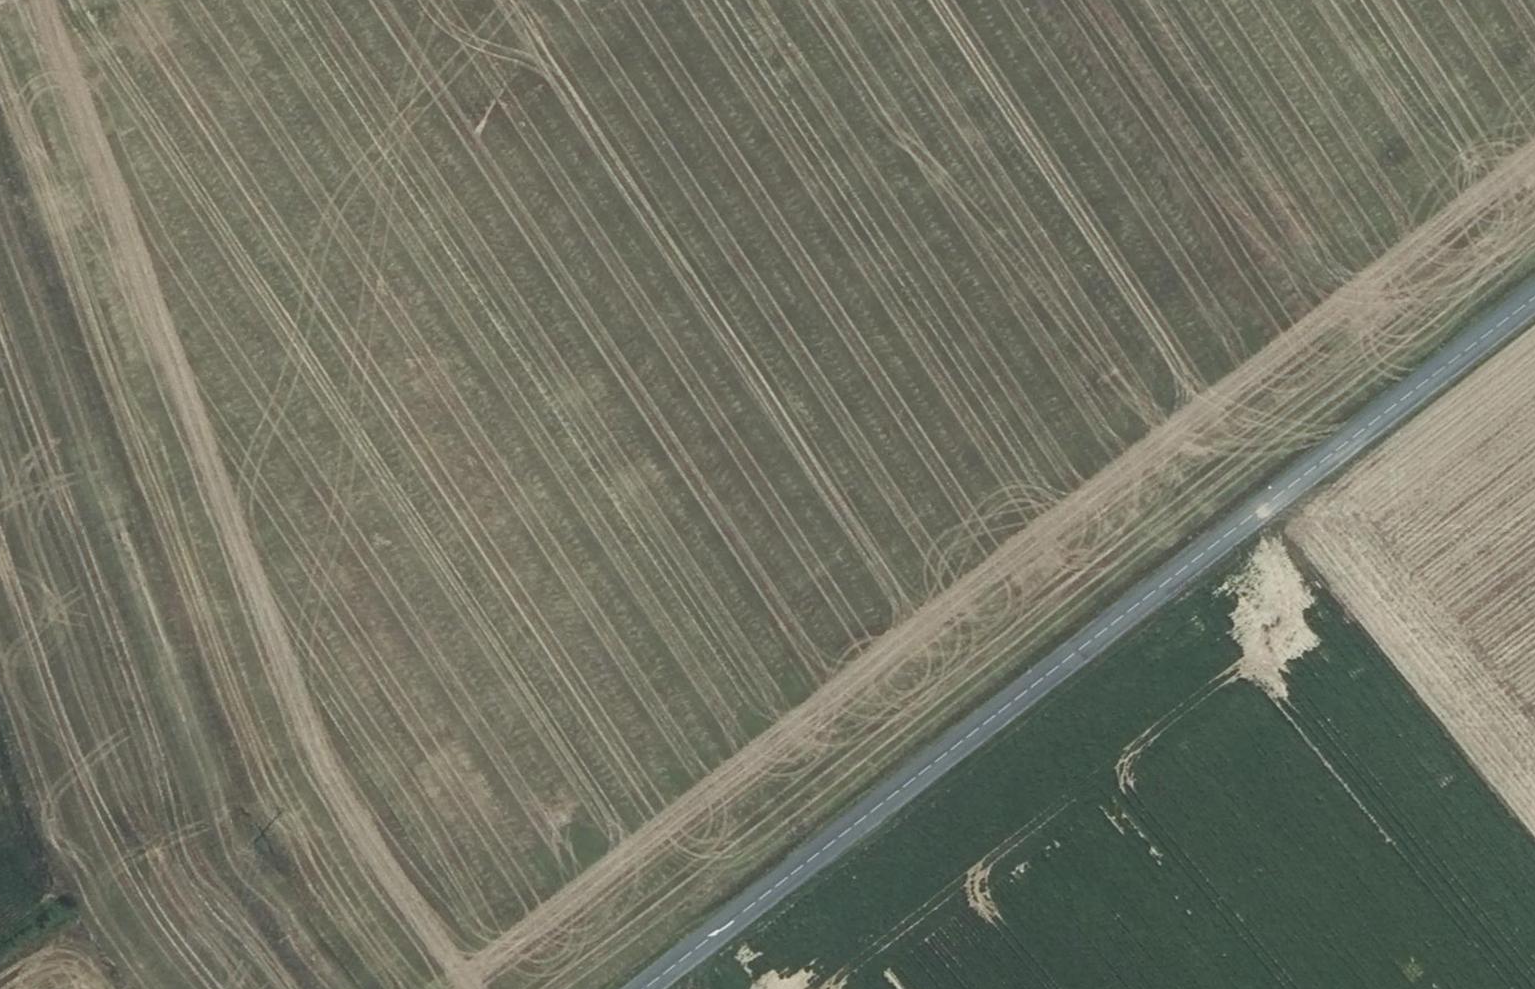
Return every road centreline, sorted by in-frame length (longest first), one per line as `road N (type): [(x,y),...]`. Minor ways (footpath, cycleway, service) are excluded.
road 1 (tertiary): [(1534,294),(645,988)]

